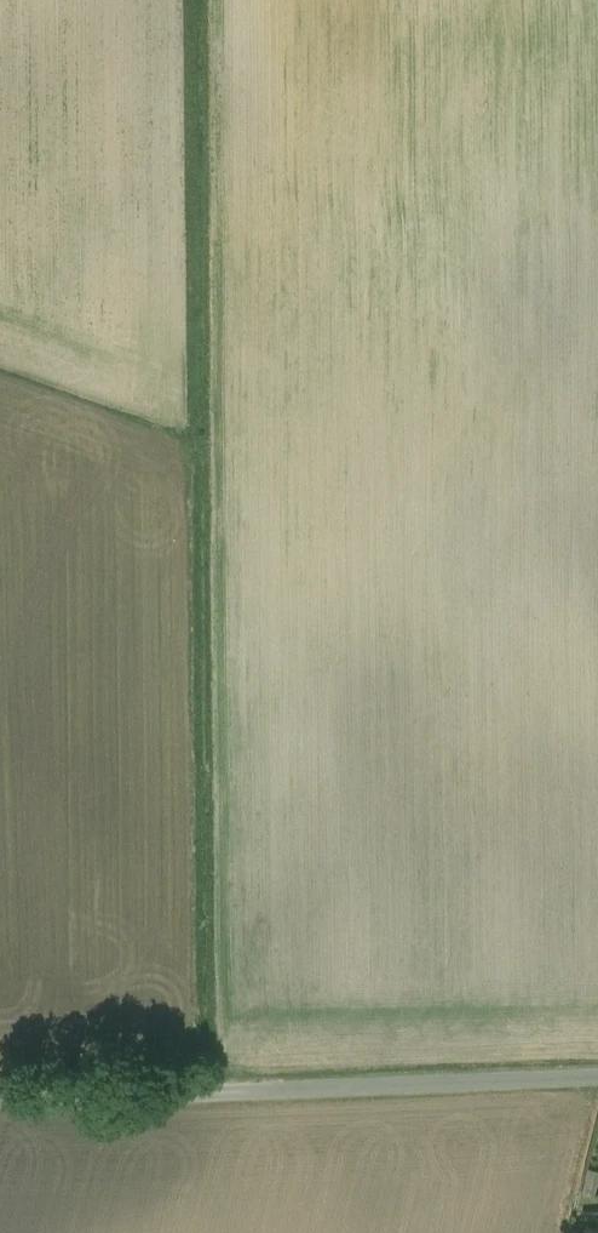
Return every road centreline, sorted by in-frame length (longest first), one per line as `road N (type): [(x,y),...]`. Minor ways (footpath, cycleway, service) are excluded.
road 1 (residential): [(597,1078),(0,1100)]

